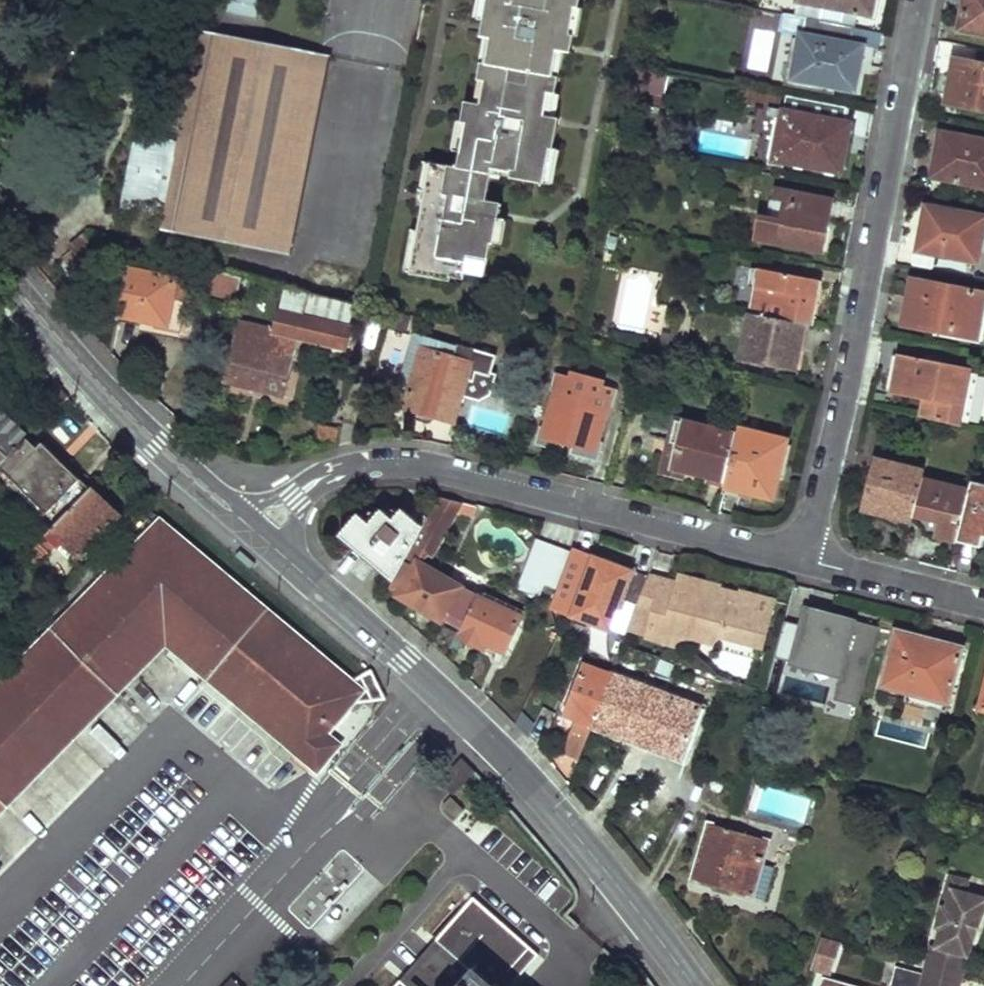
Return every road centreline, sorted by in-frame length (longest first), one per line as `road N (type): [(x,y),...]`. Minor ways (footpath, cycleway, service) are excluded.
road 1 (secondary): [(255,531),(524,776),(688,985)]
road 2 (residential): [(255,531),(315,480),(407,464),(801,558)]
road 3 (residential): [(801,558),(844,408),(924,0)]
road 4 (secondary): [(0,270),(157,445),(255,531)]
road 5 (residential): [(801,558),(983,598)]

